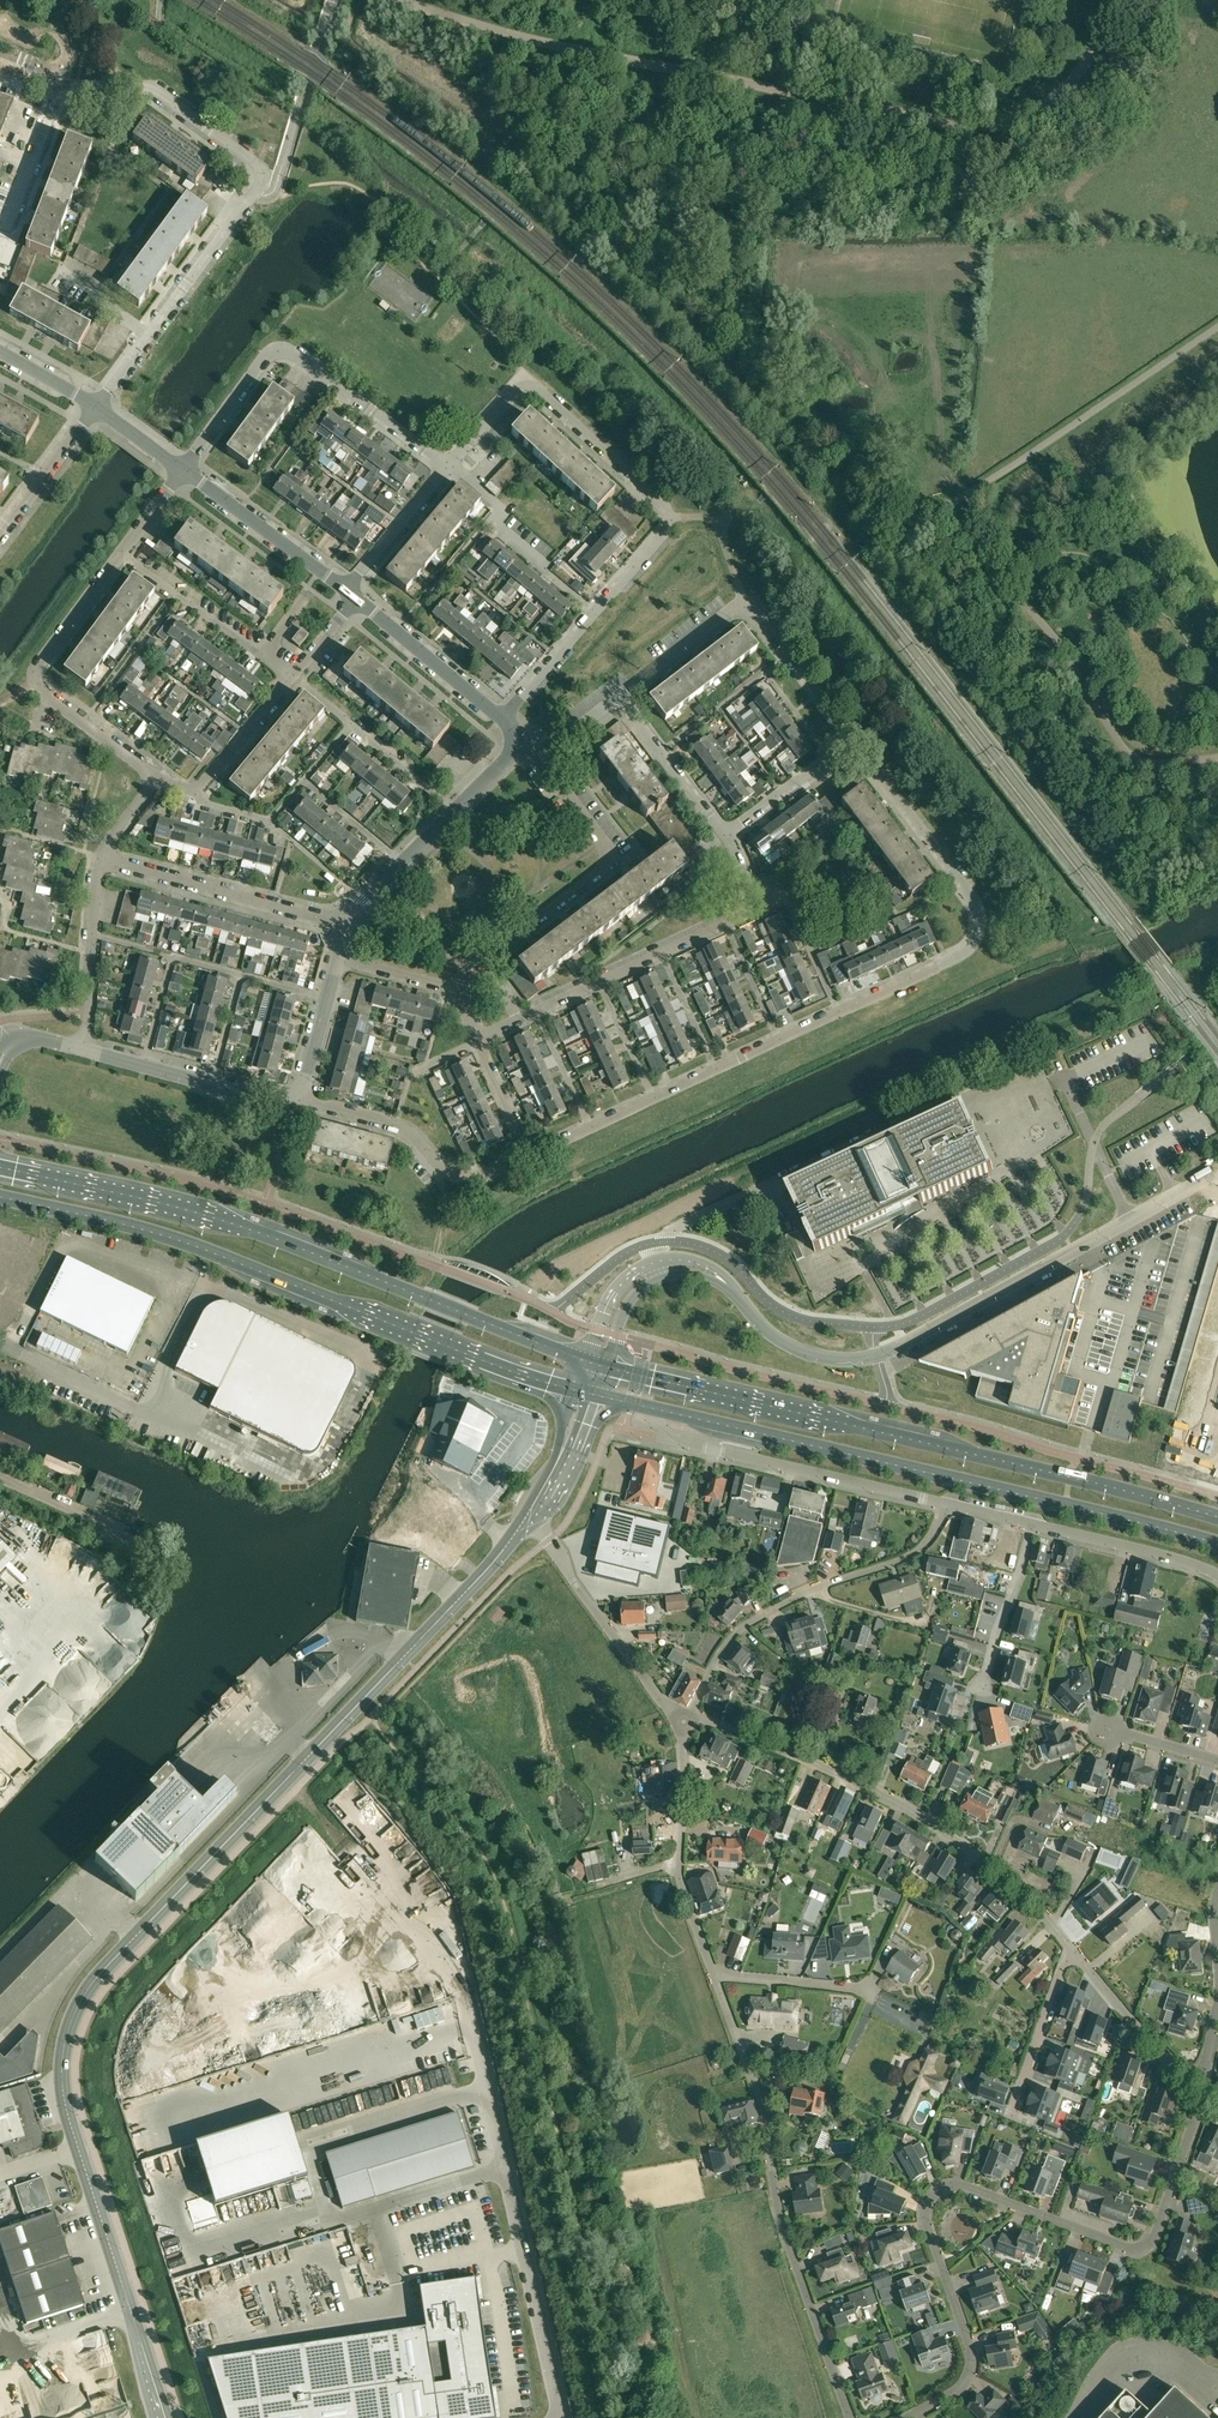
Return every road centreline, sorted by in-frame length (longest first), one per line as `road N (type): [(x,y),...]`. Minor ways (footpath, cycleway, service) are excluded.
road 1 (unclassified): [(166,2417),(68,2117),(64,2060),(74,2015),(92,1983),(530,1519)]
road 2 (residential): [(906,2417),(964,2384),(973,2366),(927,2225),(933,2194),(963,2186),(1144,2248),(1161,2222),(1203,2091)]
road 3 (primary): [(1217,1517),(597,1365)]
road 4 (primary): [(597,1365),(231,1223),(0,1167)]
road 5 (primary): [(0,1197),(169,1237),(452,1350),(589,1394)]
road 6 (unclassified): [(597,1365),(621,1296),(666,1267),(714,1274),(761,1327),(790,1346),(857,1360),(906,1345),(1074,1252)]
road 7 (primary): [(647,1407),(1217,1543)]
road 8 (residential): [(531,1153),(971,949),(978,910)]
road 9 (residential): [(96,406),(254,191),(260,172),(152,89),(58,87)]
road 10 (residential): [(0,1342),(11,1347),(66,1243),(220,1289),(377,1353),(360,1394)]
road 11 (residential): [(850,2417),(780,2221),(765,2112),(715,1976)]
road 12 (residential): [(1075,1952),(978,1857),(915,1813),(687,1719)]
road 13 (residential): [(155,780),(35,676),(183,470)]
road 14 (track): [(1217,757),(1150,764),(1129,753),(1052,633),(973,553),(943,505)]
road 15 (residential): [(474,1039),(744,914),(749,889),(728,833)]
road 16 (residential): [(687,1719),(739,1631),(775,1604),(902,1559),(929,1538),(946,1505)]
road 17 (residential): [(447,989),(603,867),(602,841),(536,757)]
road 18 (track): [(943,505),(1217,328)]
road 19 (residential): [(672,1440),(946,1505)]
road 20 (unclassified): [(715,1976),(680,1876),(687,1719)]
road 21 (residential): [(500,719),(669,519)]
road 22 (residential): [(301,1102),(410,1132),(463,1180),(531,1153)]
road 23 (residential): [(348,924),(99,859)]
road 24 (residential): [(687,1719),(668,1709),(530,1519)]
road 25 (unclassified): [(348,924),(523,746)]
road 26 (unclassified): [(301,1102),(87,1049)]
road 27 (residential): [(444,466),(289,350),(268,352)]
road 28 (residential): [(669,519),(657,497),(526,385),(513,393)]
road 29 (residential): [(857,736),(978,910)]
road 30 (residential): [(1203,2091),(1215,2017),(1210,1911),(1217,1882)]
road 31 (unclassified): [(344,592),(183,470)]
road 32 (residential): [(1031,1527),(1217,1577)]
road 33 (residential): [(155,780),(195,791),(293,676)]
road 34 (residential): [(87,1049),(99,859)]
road 35 (unclassified): [(500,719),(353,599)]
road 36 (residential): [(1203,2091),(1075,1952)]
road 37 (residential): [(742,598),(857,736)]
road 38 (residential): [(728,833),(619,695)]
road 39 (residential): [(1075,1952),(1016,2113)]
road 40 (residential): [(1031,1527),(981,1688)]
road 41 (residential): [(728,833),(857,736)]
road 42 (residential): [(1074,1252),(1217,1178)]
road 43 (residential): [(344,592),(444,466)]
road 44 (residential): [(0,535),(96,406)]
road 45 (residential): [(715,1976),(874,1995)]
road 46 (residential): [(619,695),(742,598)]
road 47 (unclassified): [(301,1102),(338,961)]
road 48 (residential): [(183,470),(268,352)]
road 49 (unclassified): [(530,1519),(568,1458),(589,1394)]
road 50 (unclassified): [(124,1531),(0,1476)]
road 51 (residential): [(742,598),(717,517),(669,519)]
road 52 (residential): [(531,1153),(474,1039)]

